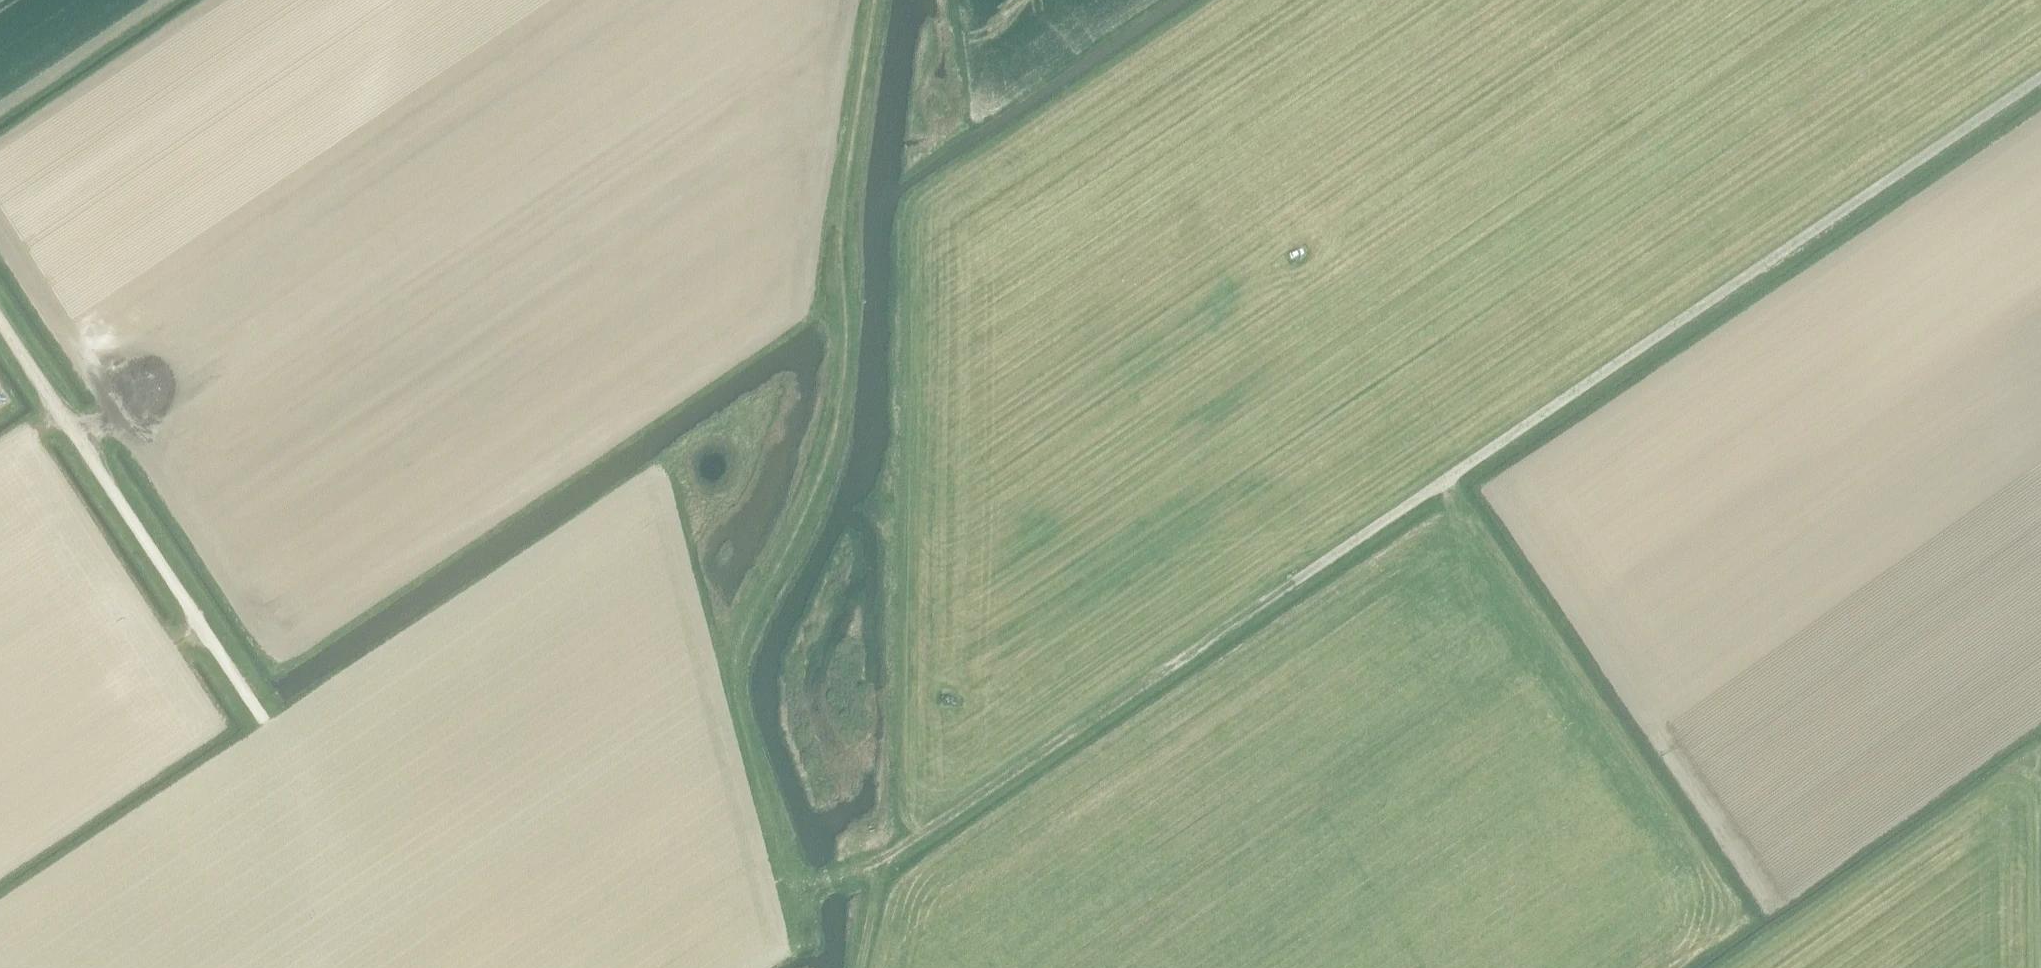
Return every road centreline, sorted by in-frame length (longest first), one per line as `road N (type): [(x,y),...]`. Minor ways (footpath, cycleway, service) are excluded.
road 1 (track): [(879,864),(2040,77)]
road 2 (track): [(859,967),(879,864),(806,884),(789,875),(740,675),(749,629),(801,545),(840,445),(856,196),(882,0)]
road 3 (track): [(265,723),(0,320)]

